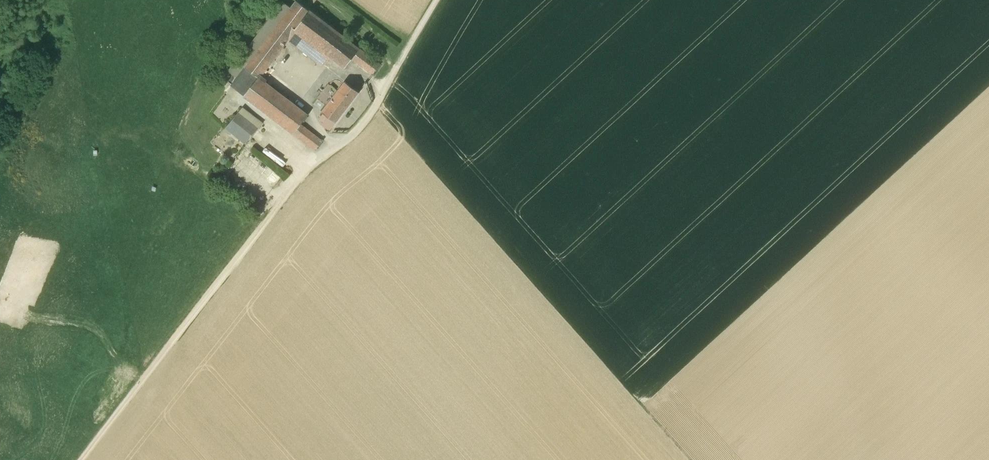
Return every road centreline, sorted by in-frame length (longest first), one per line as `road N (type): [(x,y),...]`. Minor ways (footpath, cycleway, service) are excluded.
road 1 (track): [(80,459),(325,157)]

